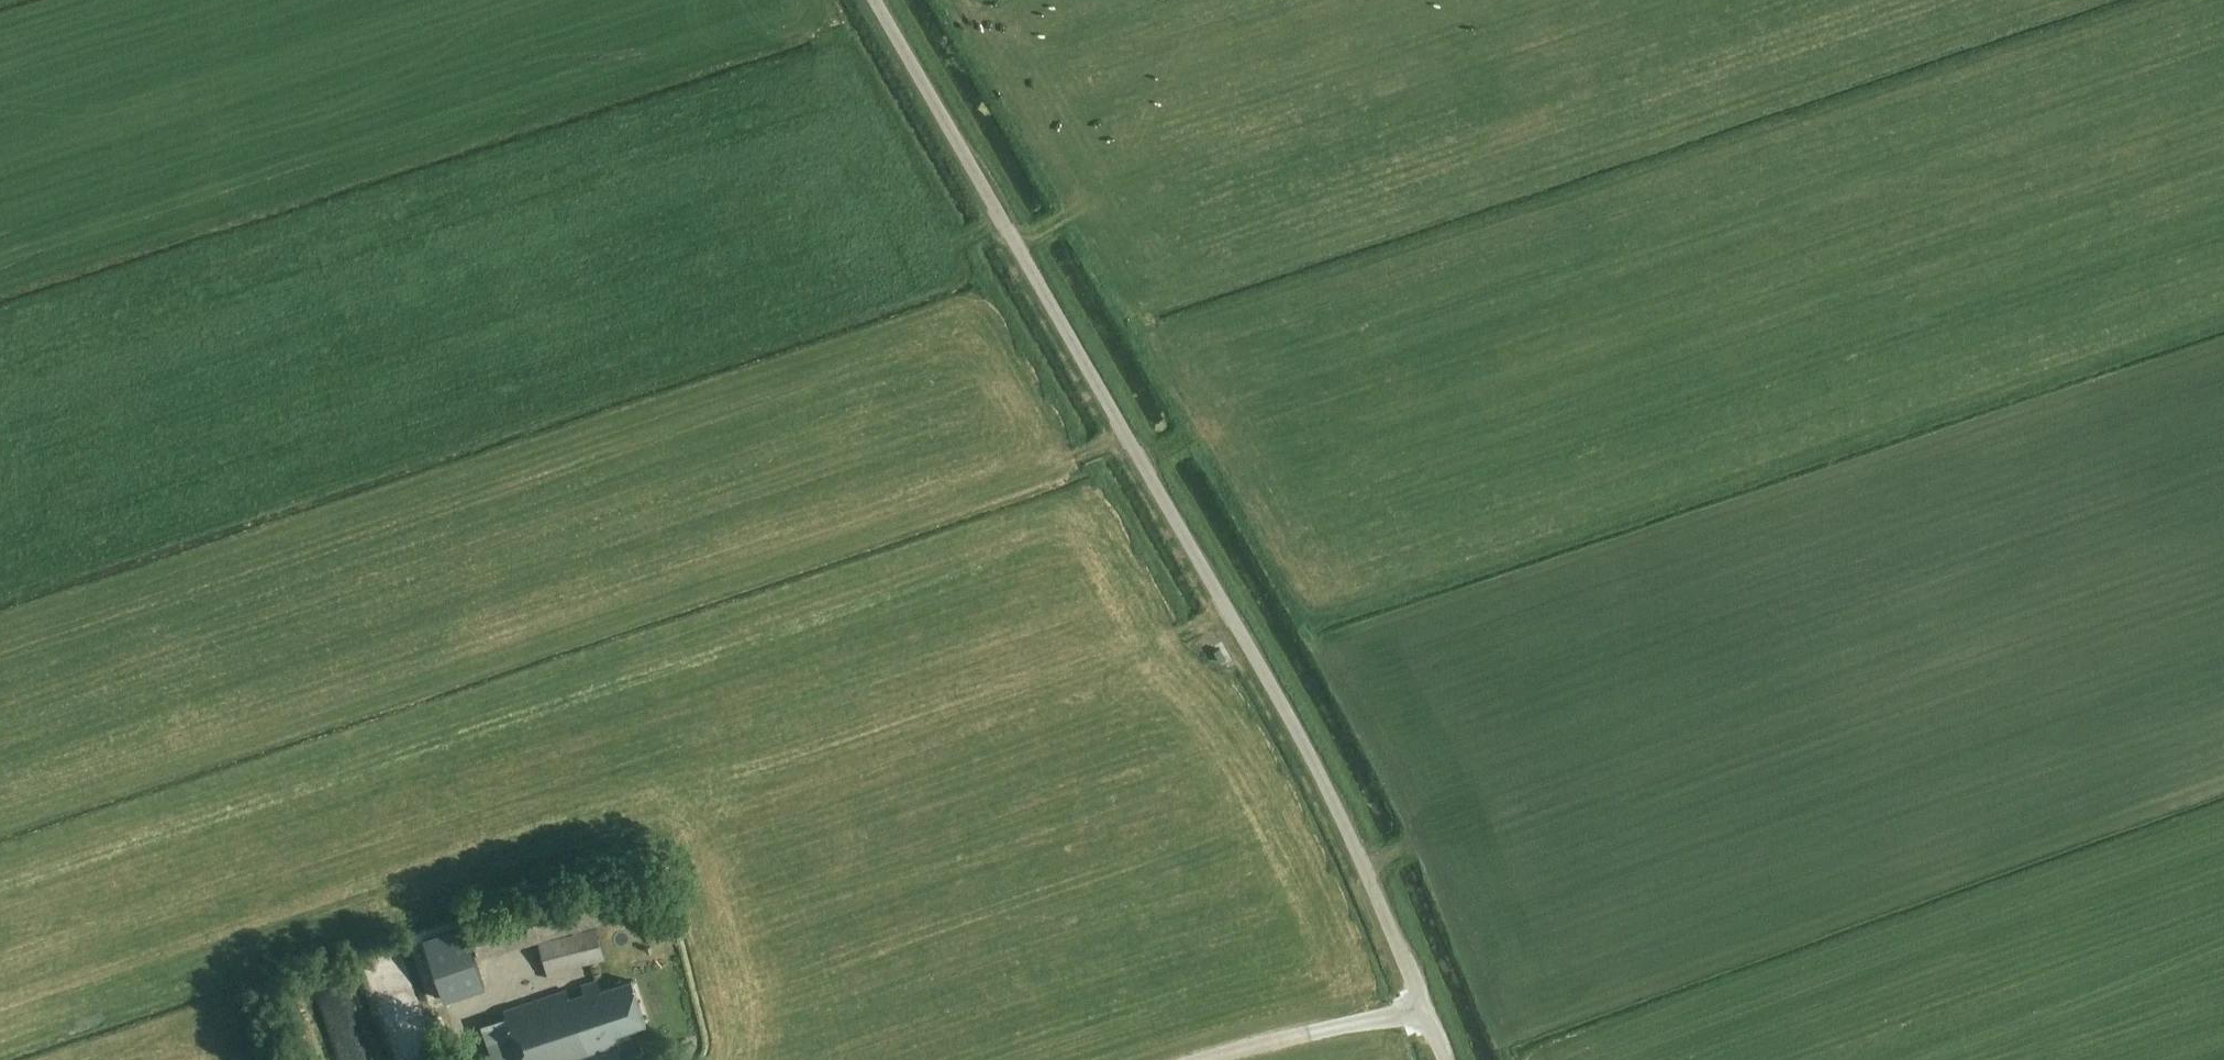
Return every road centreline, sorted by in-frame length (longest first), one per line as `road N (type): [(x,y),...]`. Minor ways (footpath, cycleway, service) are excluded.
road 1 (unclassified): [(1446,1059),(1338,799),(875,0)]

